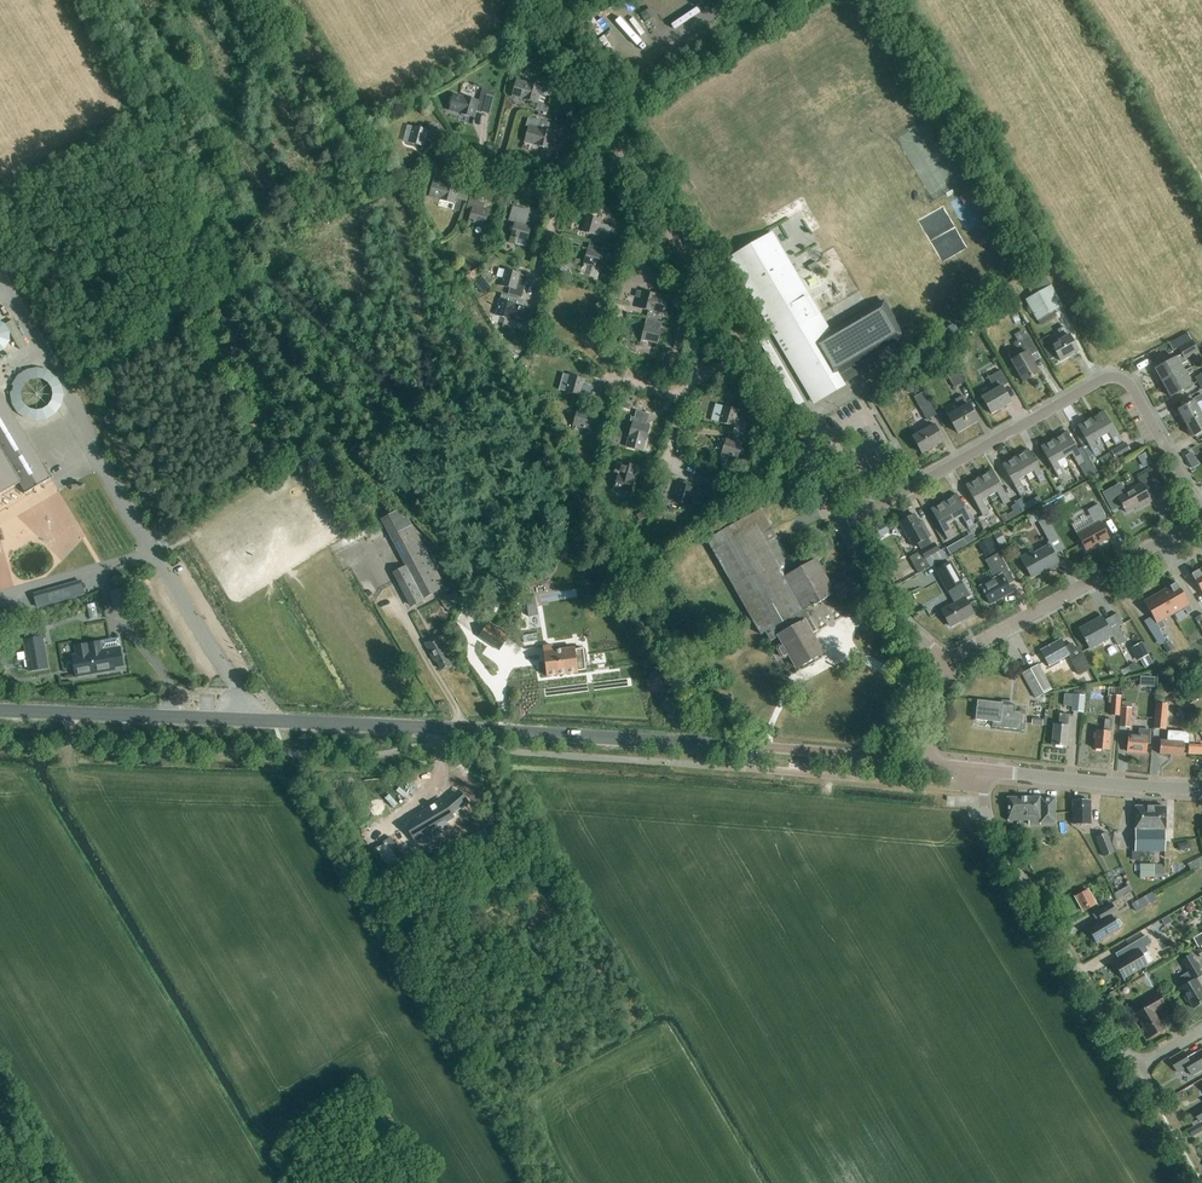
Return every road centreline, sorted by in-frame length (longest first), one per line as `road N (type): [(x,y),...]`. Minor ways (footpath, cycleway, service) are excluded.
road 1 (tertiary): [(929,762),(477,730),(0,711)]
road 2 (residential): [(842,527),(1108,375),(1129,383),(1201,513)]
road 3 (unclassified): [(1201,1030),(1136,1070),(987,830),(984,770)]
road 4 (residential): [(949,662),(1201,518)]
road 5 (unclassified): [(744,353),(629,160)]
road 6 (tertiary): [(984,770),(1201,789)]
road 7 (residential): [(629,160),(557,201),(484,180),(479,167),(448,158)]
road 8 (unclassified): [(842,527),(744,353)]
road 9 (track): [(629,160),(532,0)]
road 10 (unclassified): [(949,662),(888,610),(842,527)]

